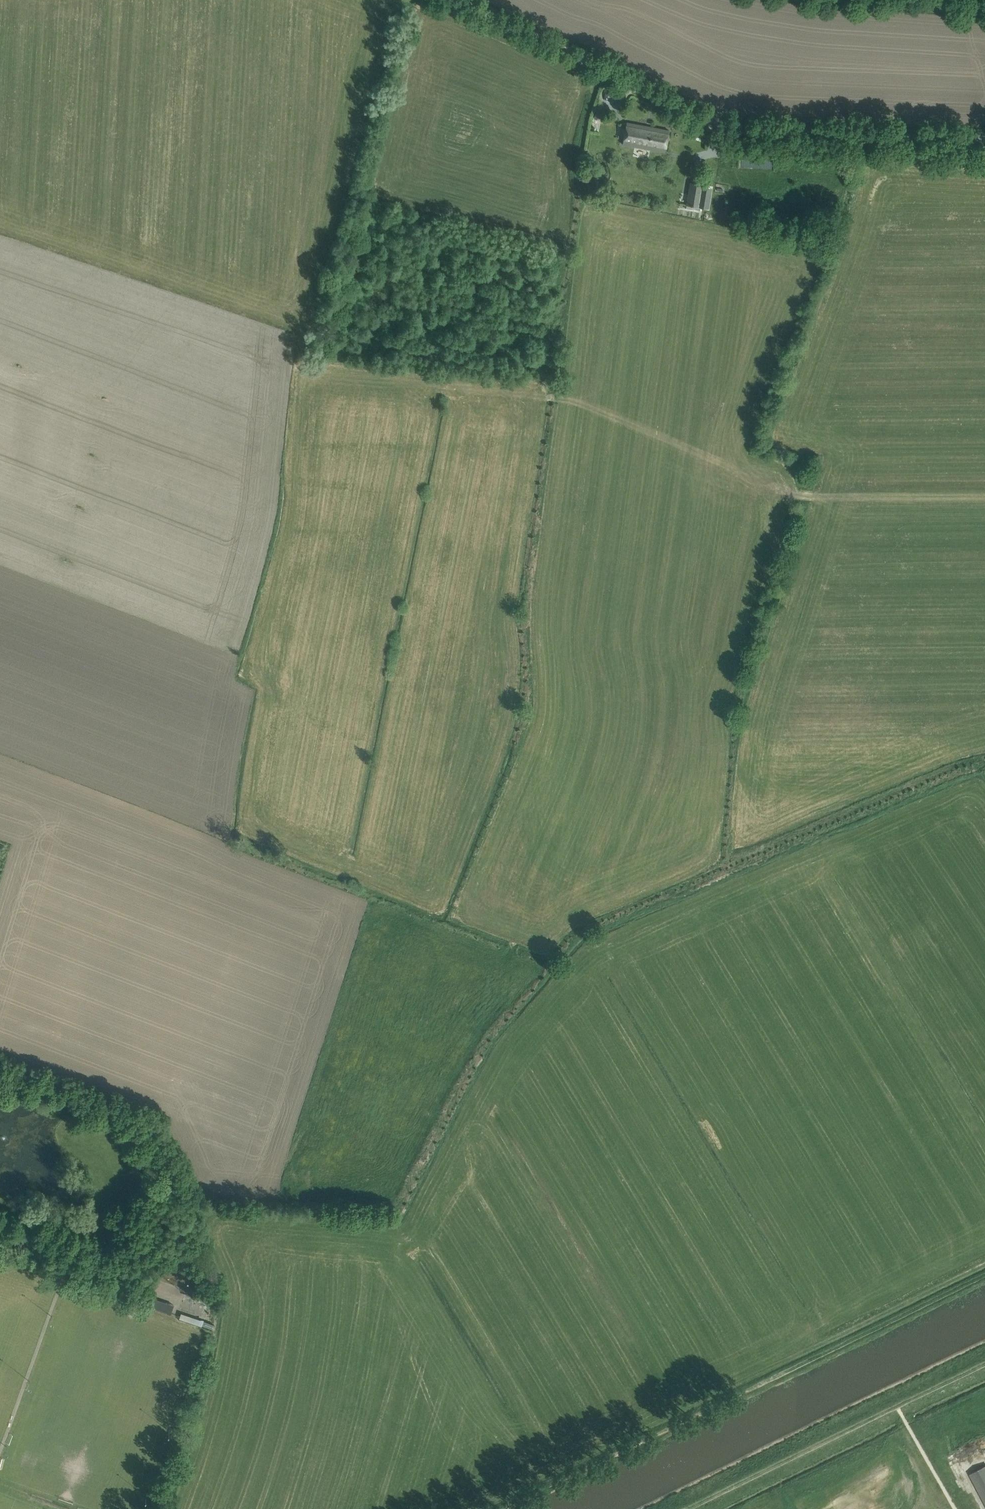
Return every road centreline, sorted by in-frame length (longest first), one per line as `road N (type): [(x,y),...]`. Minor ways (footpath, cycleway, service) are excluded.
road 1 (unclassified): [(984,141),(713,123),(450,0)]
road 2 (track): [(984,1267),(491,1508)]

